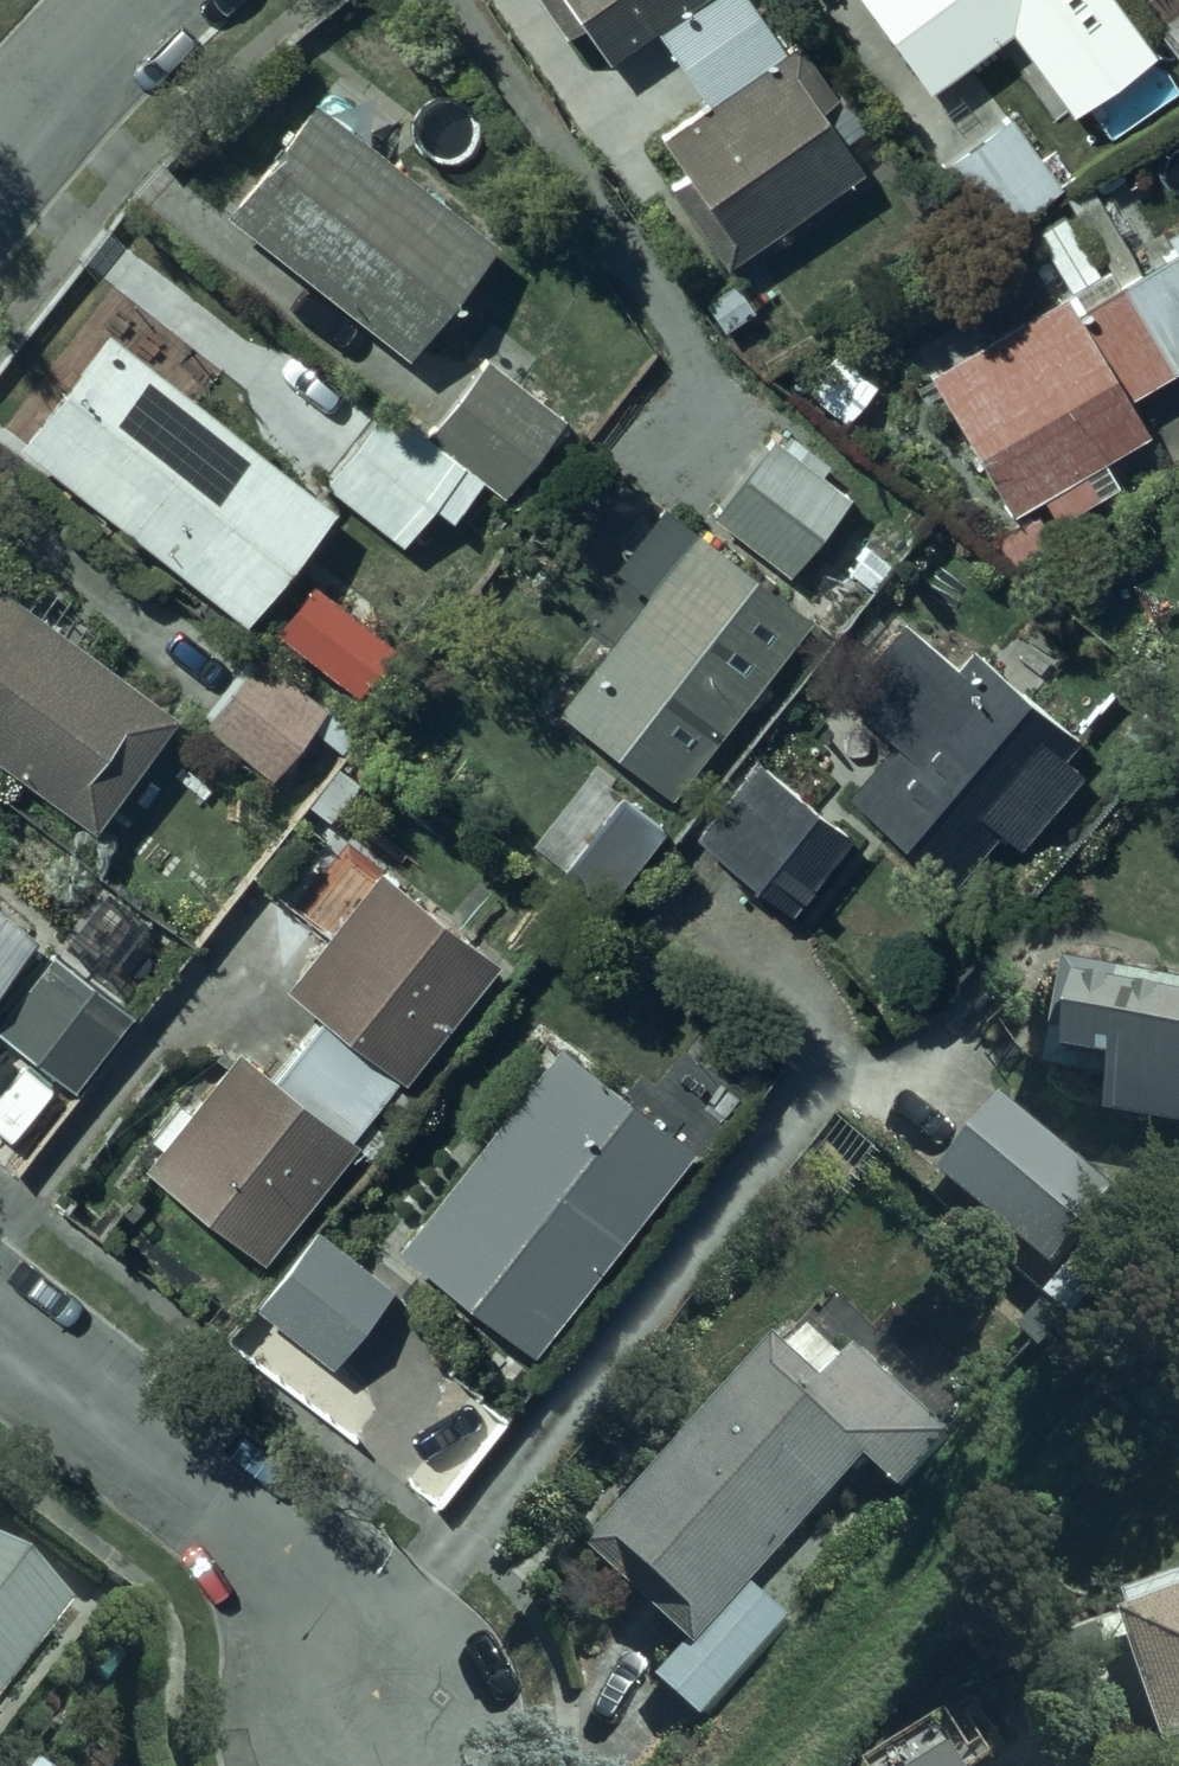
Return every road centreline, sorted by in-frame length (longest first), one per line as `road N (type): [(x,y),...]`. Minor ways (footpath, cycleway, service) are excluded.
road 1 (residential): [(371,1727),(282,1558),(0,1336)]
road 2 (residential): [(0,164),(133,0)]

